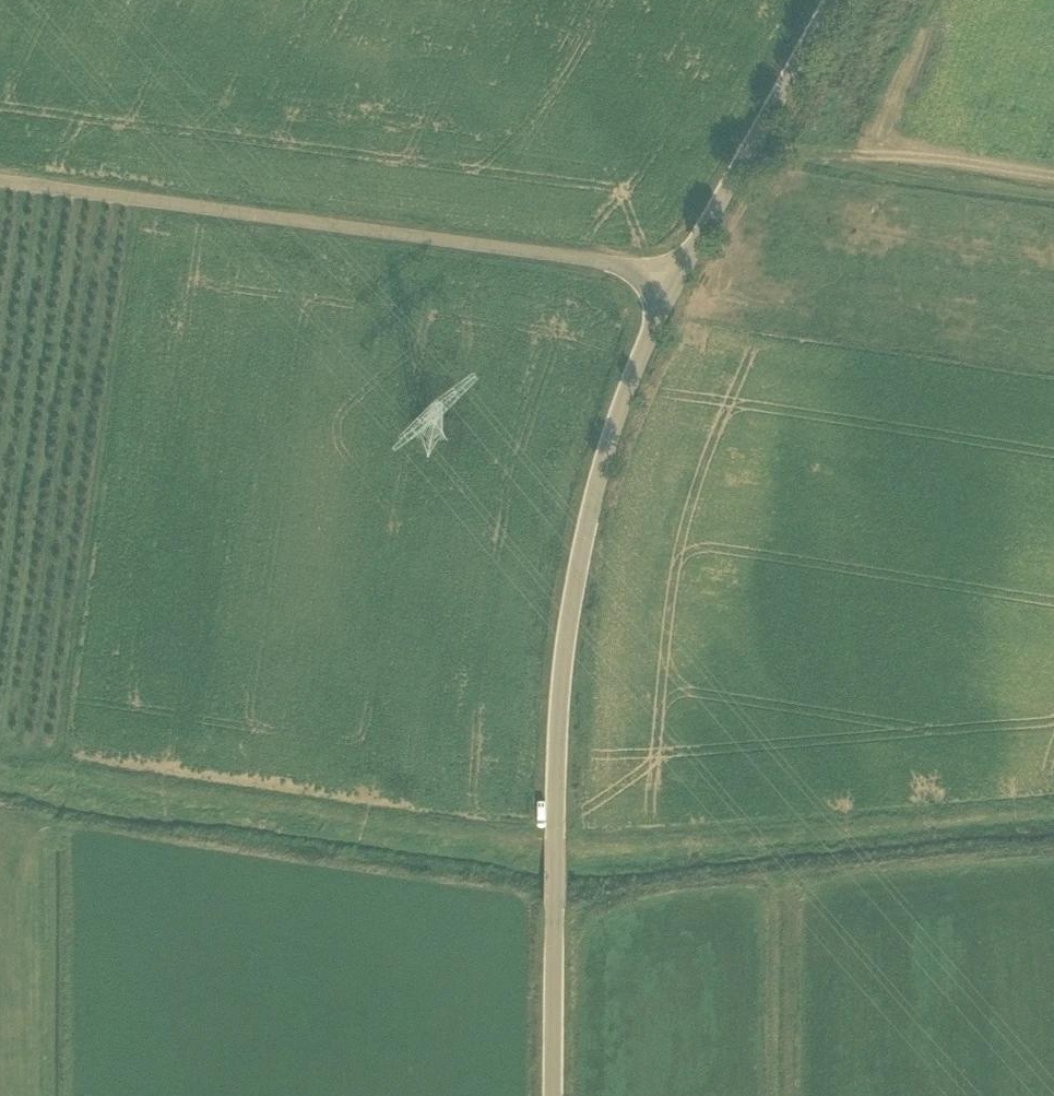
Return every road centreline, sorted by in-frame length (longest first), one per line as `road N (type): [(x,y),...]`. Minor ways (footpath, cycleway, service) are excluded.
road 1 (unclassified): [(553,1095),(559,689),(590,509),(619,410),(670,286)]
road 2 (unclassified): [(670,286),(624,265),(0,182)]
road 3 (unclassified): [(670,286),(831,0)]
road 4 (track): [(751,148),(1053,195)]

